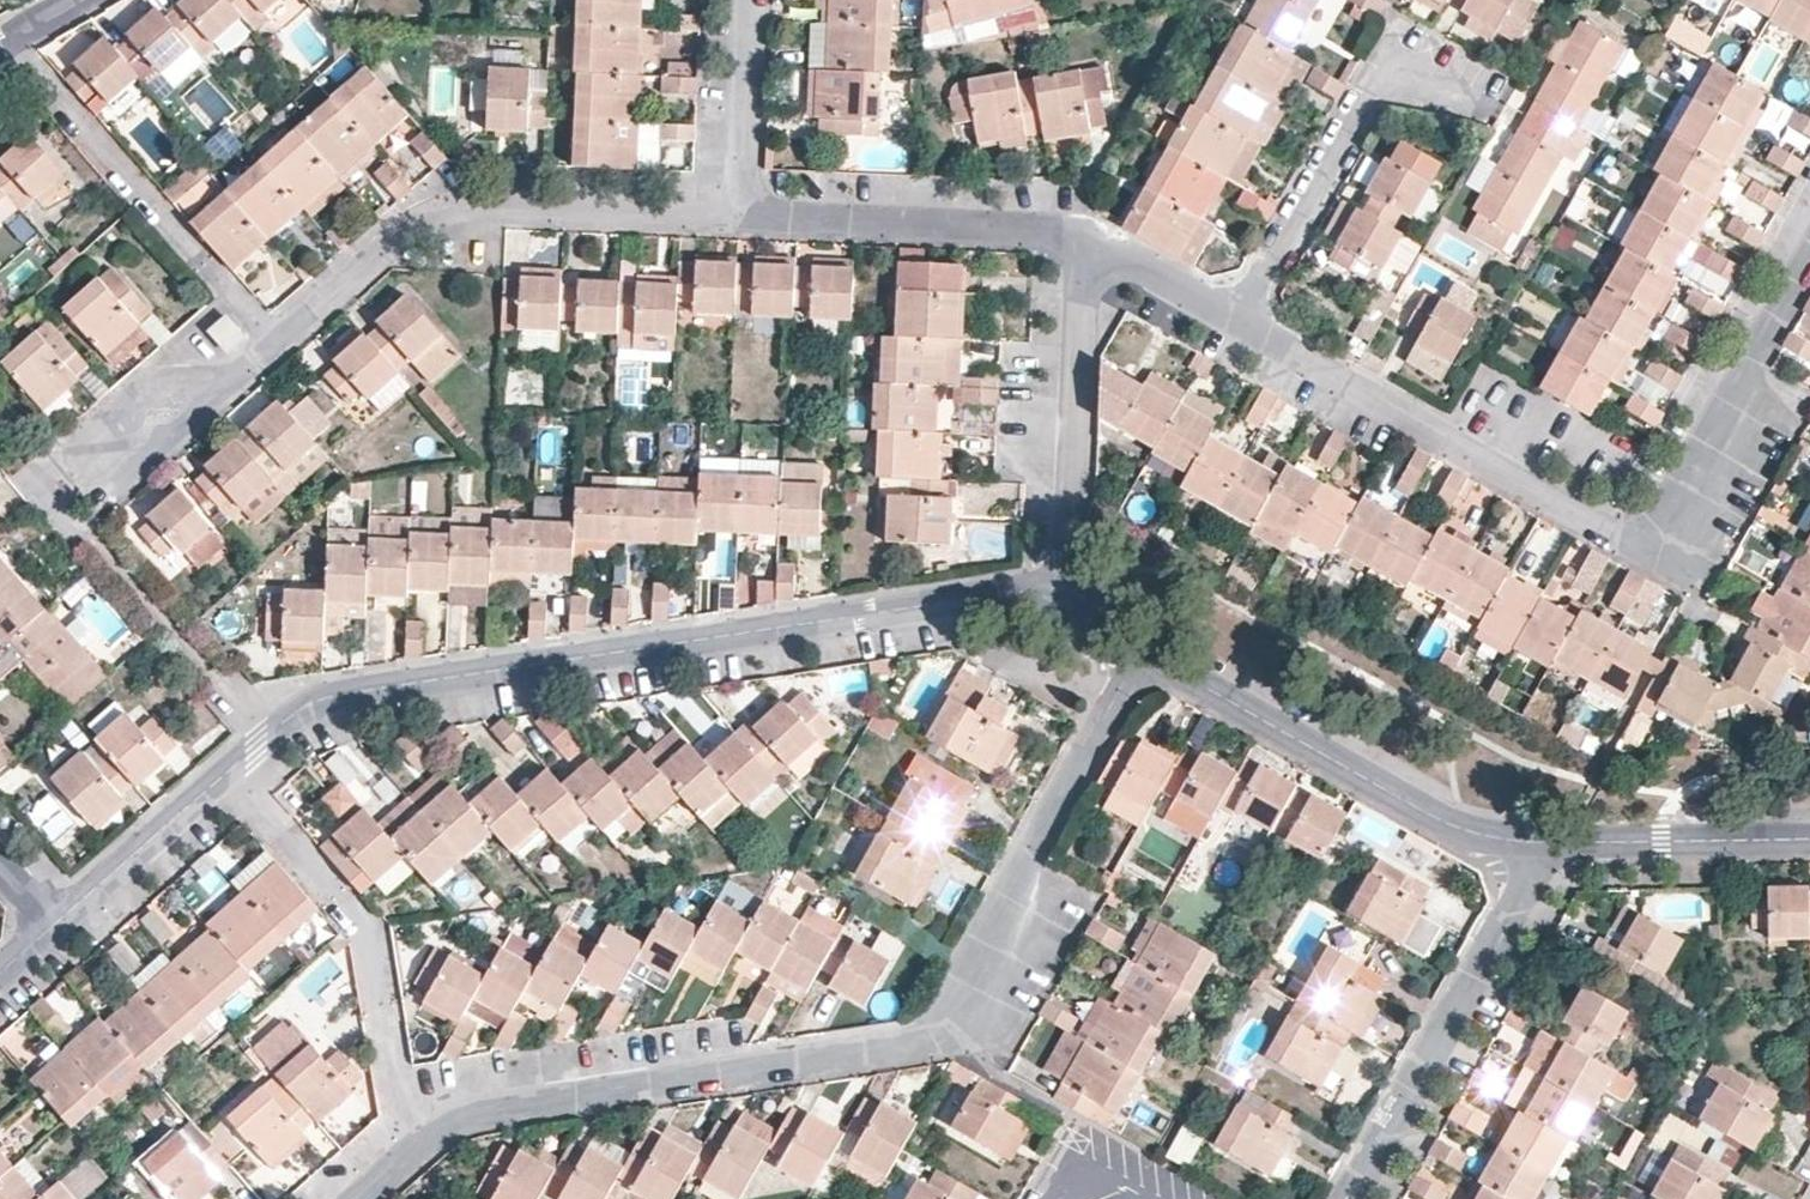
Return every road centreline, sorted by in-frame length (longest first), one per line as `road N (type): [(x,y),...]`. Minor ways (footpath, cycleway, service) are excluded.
road 1 (residential): [(56,924),(261,739),(335,697),(1070,586)]
road 2 (residential): [(360,1198),(407,1157),(480,1114),(896,1049),(930,1036),(1146,649)]
road 3 (residential): [(1245,322),(1655,554),(1809,267)]
road 4 (residential): [(90,487),(435,202),(748,219)]
road 5 (residential): [(1146,649),(1447,823),(1491,836),(1544,838)]
road 6 (residential): [(1344,1198),(1544,838)]
road 7 (residential): [(1070,586),(1083,238)]
road 8 (residential): [(748,219),(1083,238)]
road 9 (residential): [(1398,47),(1245,322)]
road 10 (residential): [(1544,838),(1809,835)]
road 11 (residential): [(748,219),(758,0)]
road 12 (residential): [(1083,238),(1245,322)]

